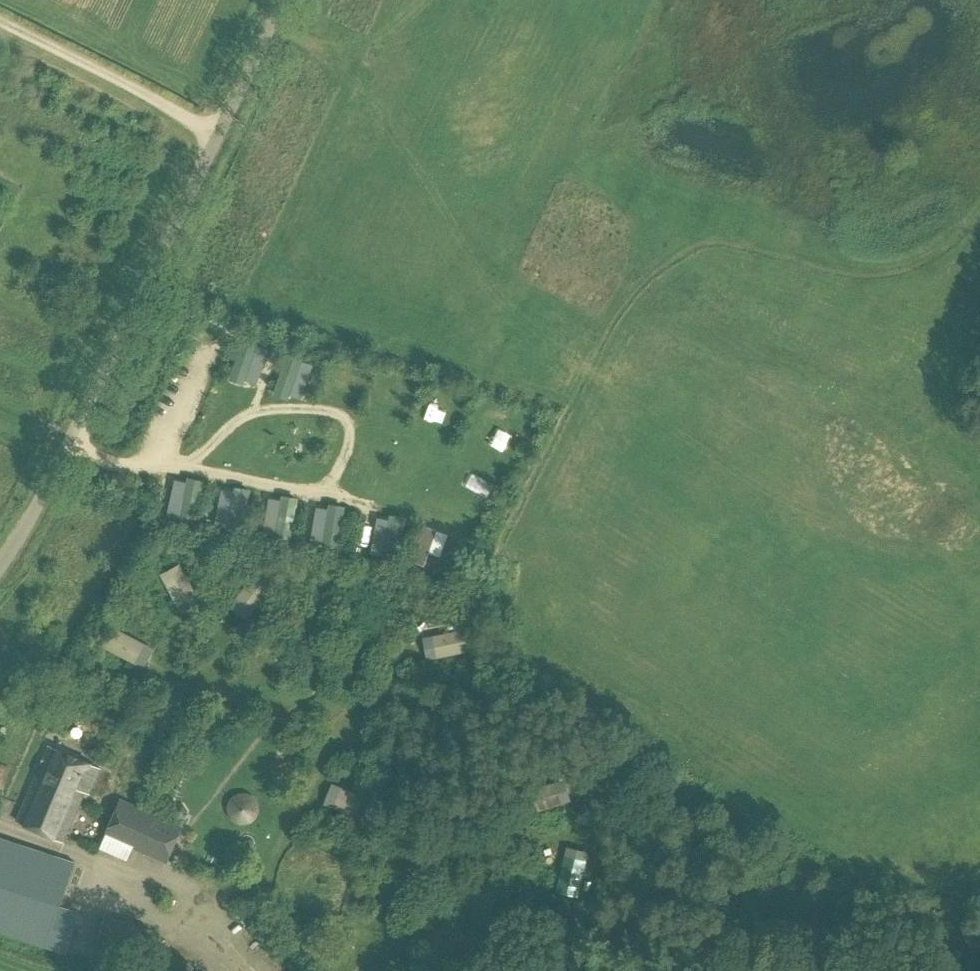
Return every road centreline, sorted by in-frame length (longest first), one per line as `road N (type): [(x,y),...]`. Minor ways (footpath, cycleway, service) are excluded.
road 1 (unclassified): [(0,570),(62,466),(287,0)]

